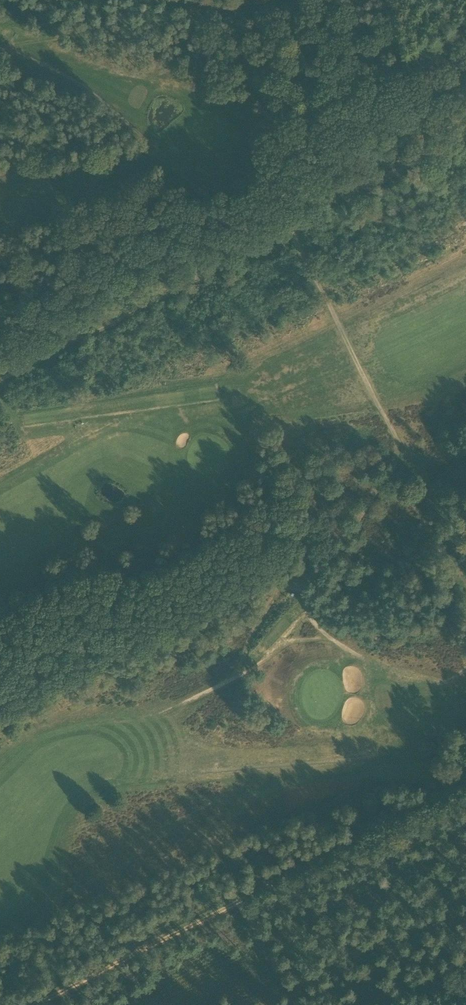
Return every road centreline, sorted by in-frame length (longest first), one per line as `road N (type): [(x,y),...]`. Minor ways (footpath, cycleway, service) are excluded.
road 1 (track): [(465,787),(39,1004)]
road 2 (track): [(290,234),(419,476),(465,585)]
road 3 (track): [(397,437),(391,471),(362,515),(320,572),(273,601),(230,680),(161,714)]
road 4 (track): [(0,48),(82,86),(180,166),(249,176),(290,234)]
road 5 (track): [(290,234),(0,380)]
road 6 (track): [(0,47),(296,4)]
road 7 (track): [(216,503),(243,514),(278,582),(301,591),(313,621),(362,657)]

